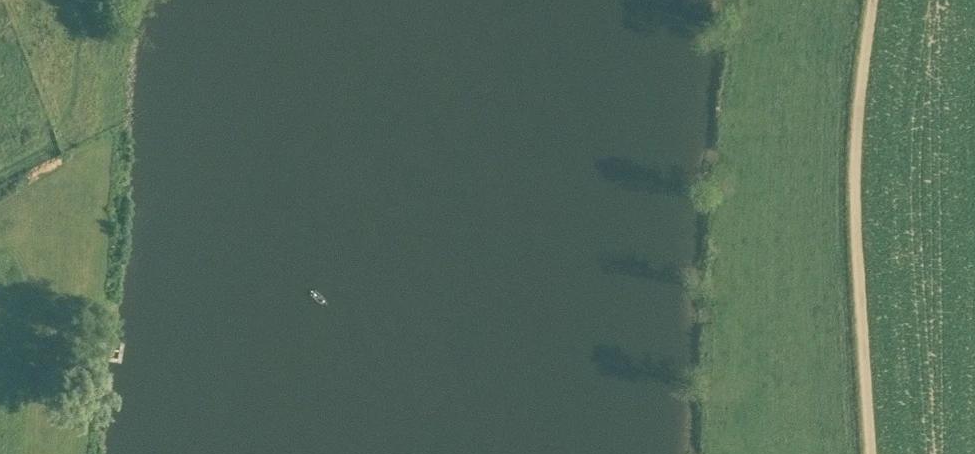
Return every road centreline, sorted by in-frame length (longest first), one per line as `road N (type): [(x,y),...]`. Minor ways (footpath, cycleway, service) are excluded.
road 1 (track): [(872,0),(855,184),(872,453)]

